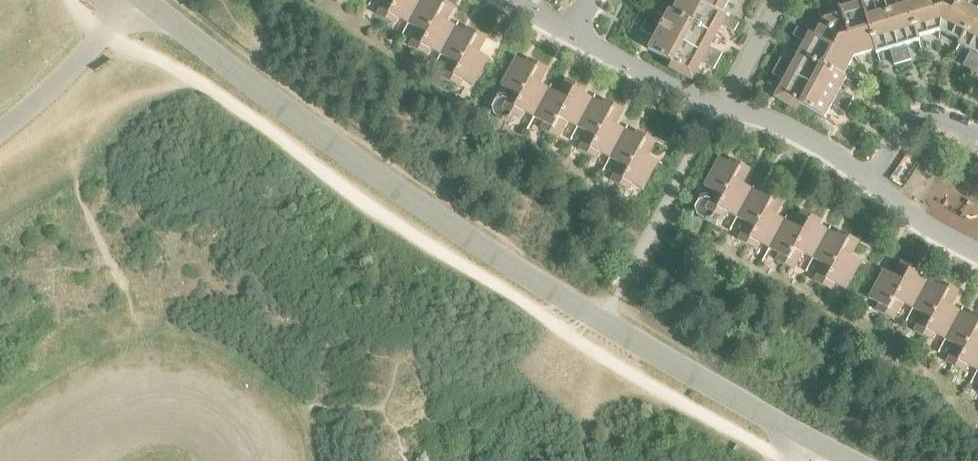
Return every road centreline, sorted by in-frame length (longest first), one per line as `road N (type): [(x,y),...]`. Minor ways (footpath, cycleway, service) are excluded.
road 1 (unclassified): [(852,460),(599,324),(481,249),(148,0)]

